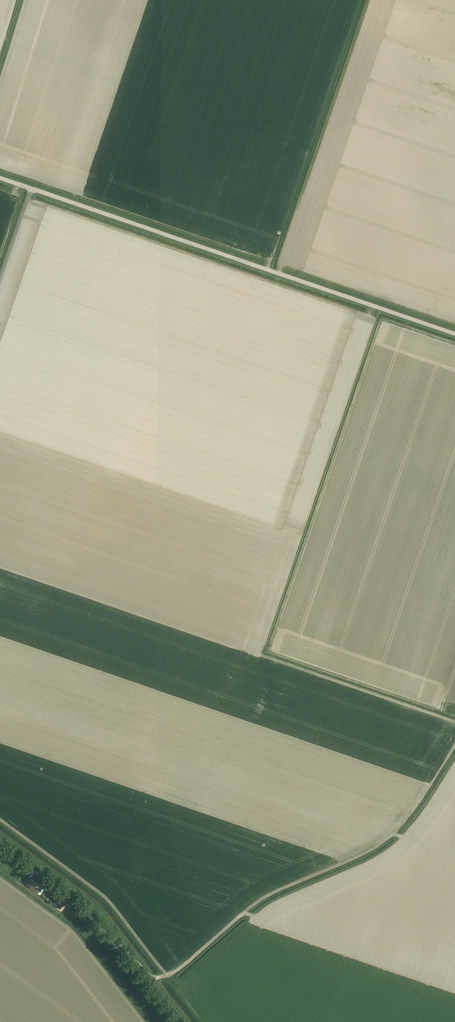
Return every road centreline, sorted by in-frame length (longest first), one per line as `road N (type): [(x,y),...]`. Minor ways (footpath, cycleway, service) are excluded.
road 1 (track): [(0,179),(454,334)]
road 2 (unclassified): [(174,1021),(80,907),(0,847)]

